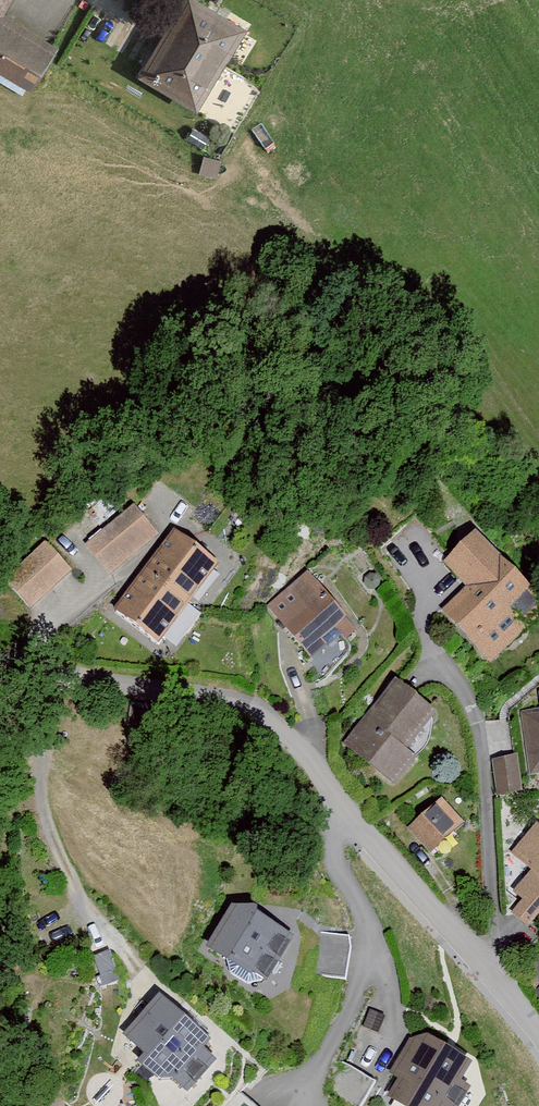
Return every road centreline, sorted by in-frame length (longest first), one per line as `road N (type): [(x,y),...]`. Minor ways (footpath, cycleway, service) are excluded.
road 1 (residential): [(0,661),(250,709),(300,750),(538,1031)]

